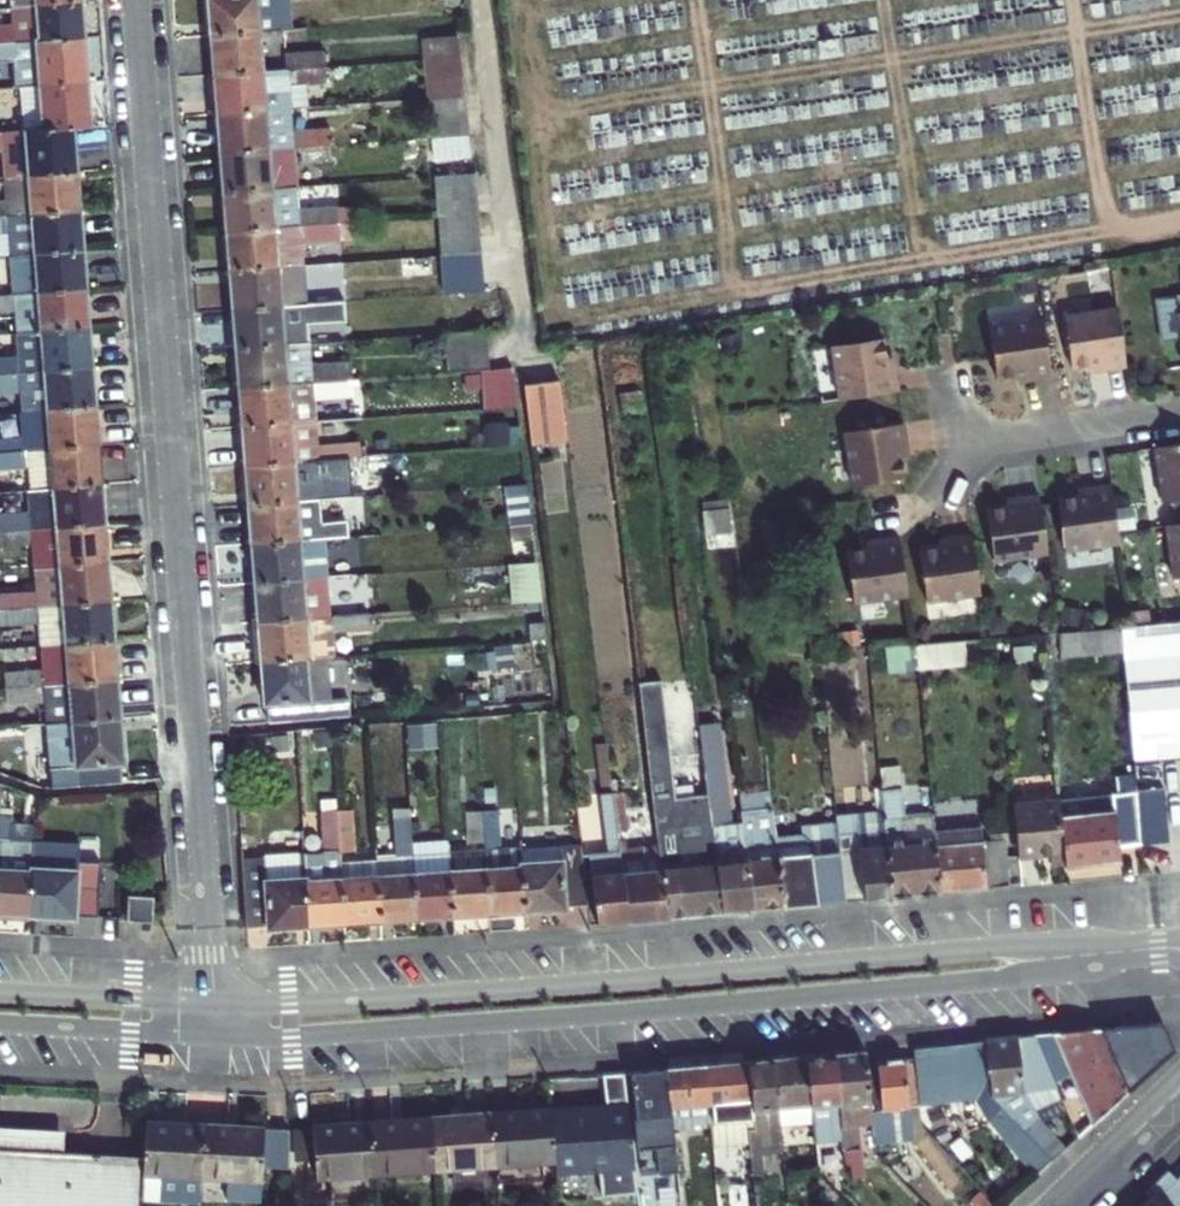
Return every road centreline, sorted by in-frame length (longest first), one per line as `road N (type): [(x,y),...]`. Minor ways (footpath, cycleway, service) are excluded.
road 1 (residential): [(212,1003),(135,0)]
road 2 (residential): [(212,1036),(290,1037),(1179,961)]
road 3 (residential): [(1179,937),(312,1003),(212,1003)]
road 4 (residential): [(961,445),(1179,413)]
road 5 (residential): [(212,1003),(0,991)]
road 6 (residential): [(0,1025),(212,1036)]
road 7 (residential): [(1059,1205),(1179,1089)]

